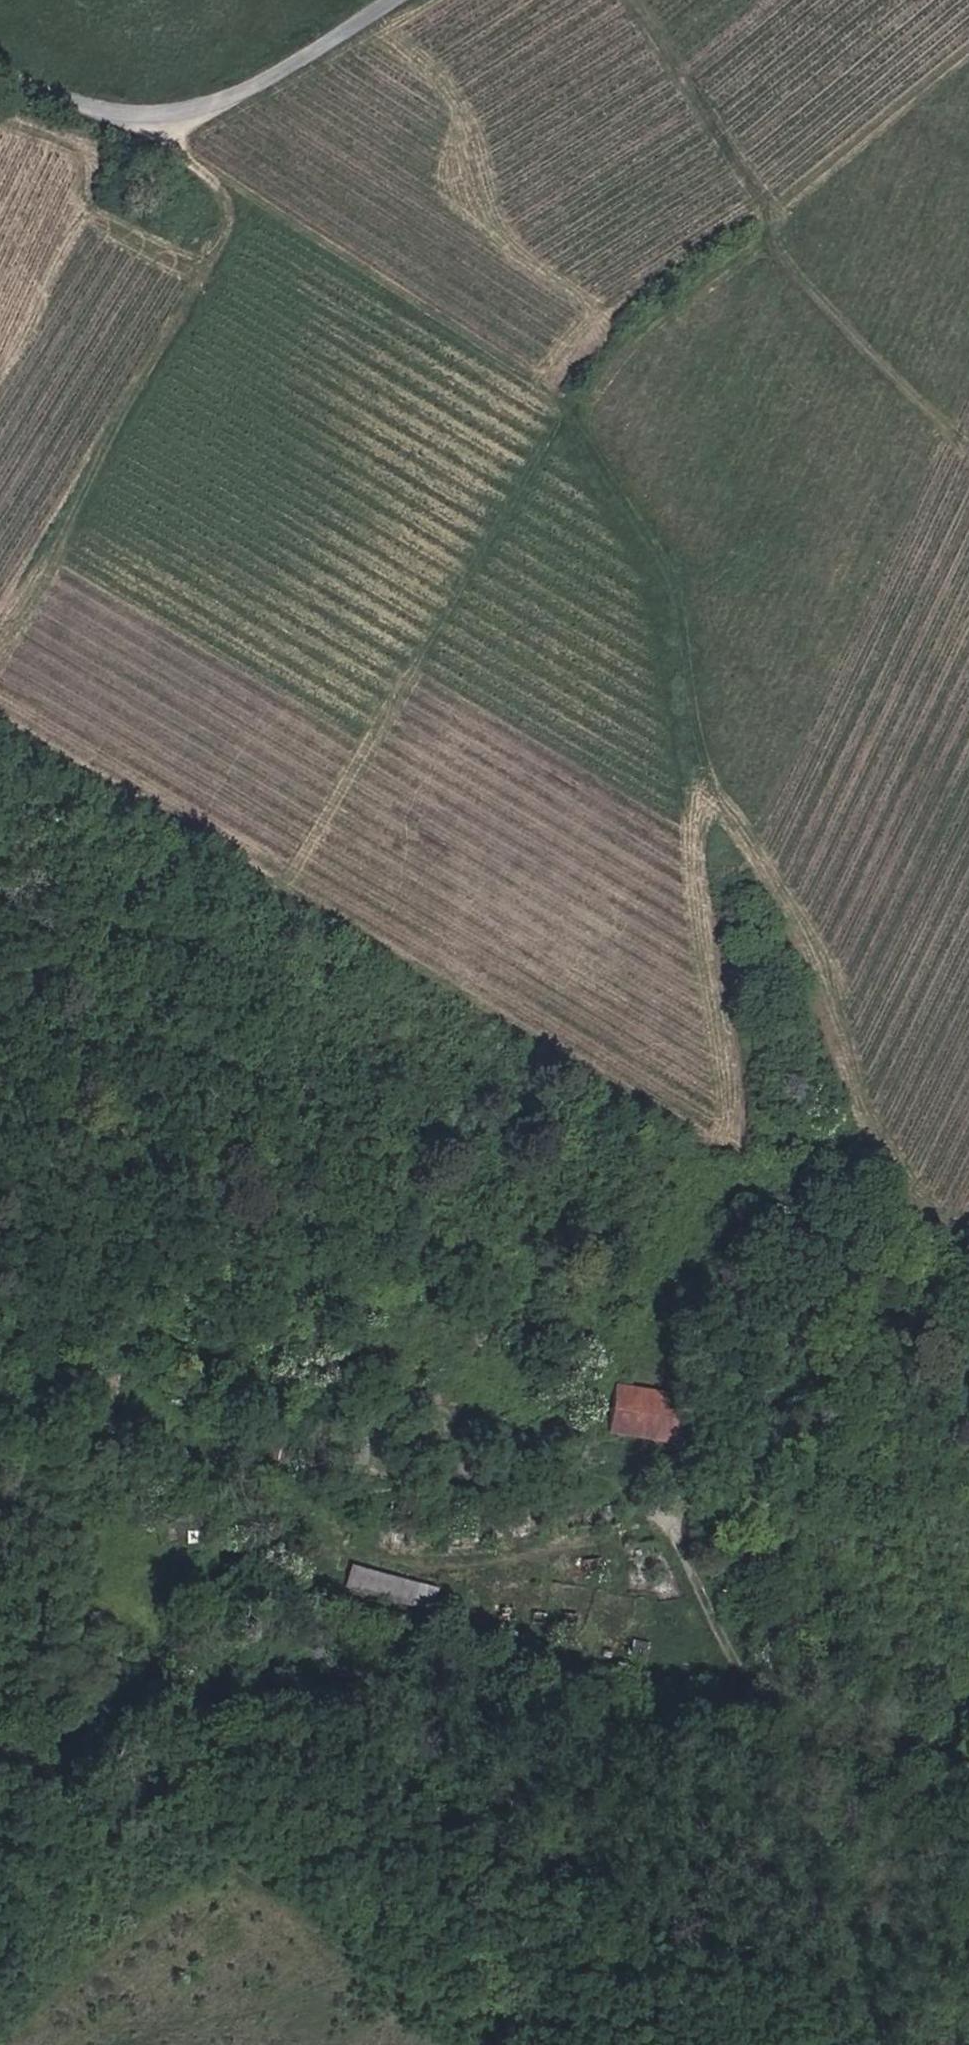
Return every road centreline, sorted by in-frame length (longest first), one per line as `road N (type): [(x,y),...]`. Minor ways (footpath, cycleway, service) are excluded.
road 1 (unclassified): [(0,73),(101,111),(165,116),(254,91),(399,0)]

